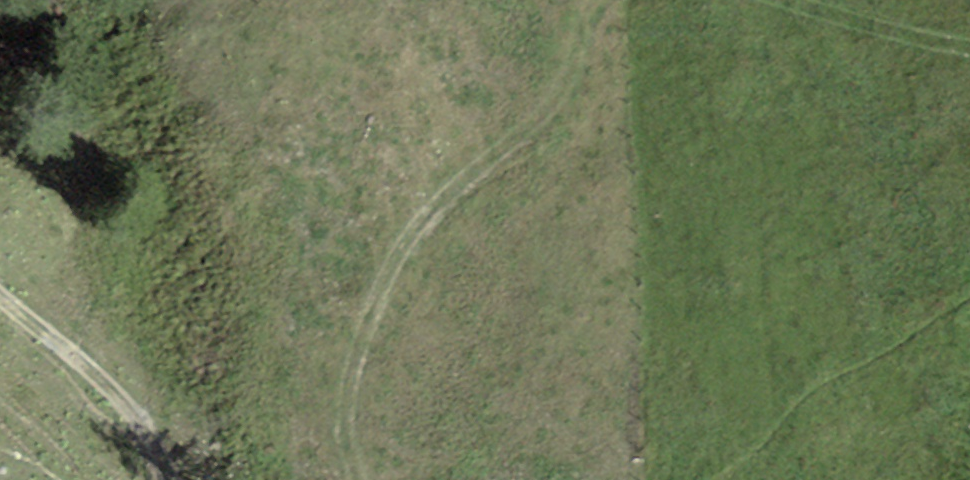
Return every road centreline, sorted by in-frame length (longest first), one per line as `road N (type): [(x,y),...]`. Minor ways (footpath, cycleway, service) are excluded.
road 1 (track): [(624,0),(609,8),(559,137),(470,169),(363,363),(359,460),(366,479)]
road 2 (track): [(170,479),(144,427),(0,298)]
road 3 (track): [(853,0),(969,36)]

